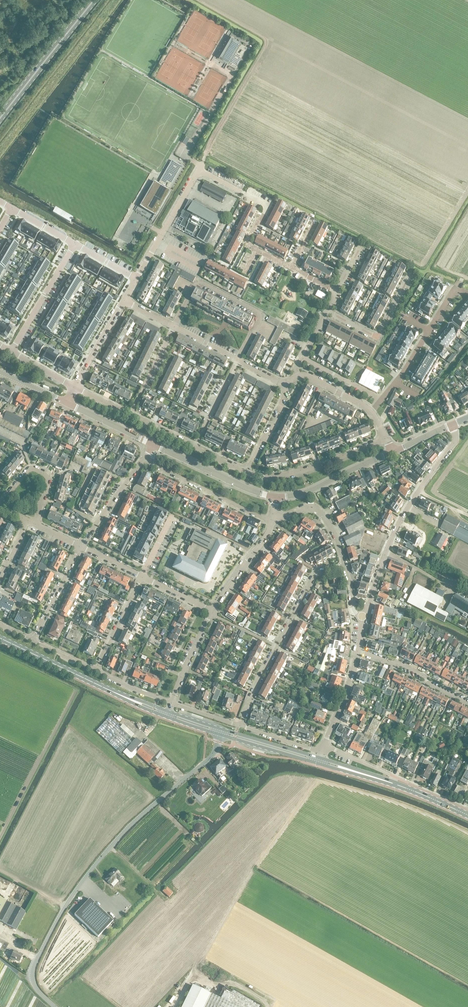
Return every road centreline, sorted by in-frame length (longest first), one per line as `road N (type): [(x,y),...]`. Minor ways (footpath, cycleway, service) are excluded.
road 1 (unclassified): [(54,1006),(32,978),(66,905),(130,826),(210,757),(221,735)]
road 2 (track): [(199,169),(269,39),(199,0)]
road 3 (residential): [(364,617),(394,533),(455,441),(452,424)]
road 4 (residential): [(386,438),(294,473),(246,472)]
road 5 (residential): [(273,523),(143,459)]
road 6 (primary): [(91,0),(0,112)]
road 7 (tertiary): [(275,497),(152,444)]
road 8 (residential): [(136,279),(199,169)]
road 9 (tertiary): [(275,497),(393,452)]
road 10 (secondary): [(113,691),(0,638)]
road 11 (residential): [(12,351),(74,244)]
road 12 (residential): [(357,652),(399,662),(467,704)]

